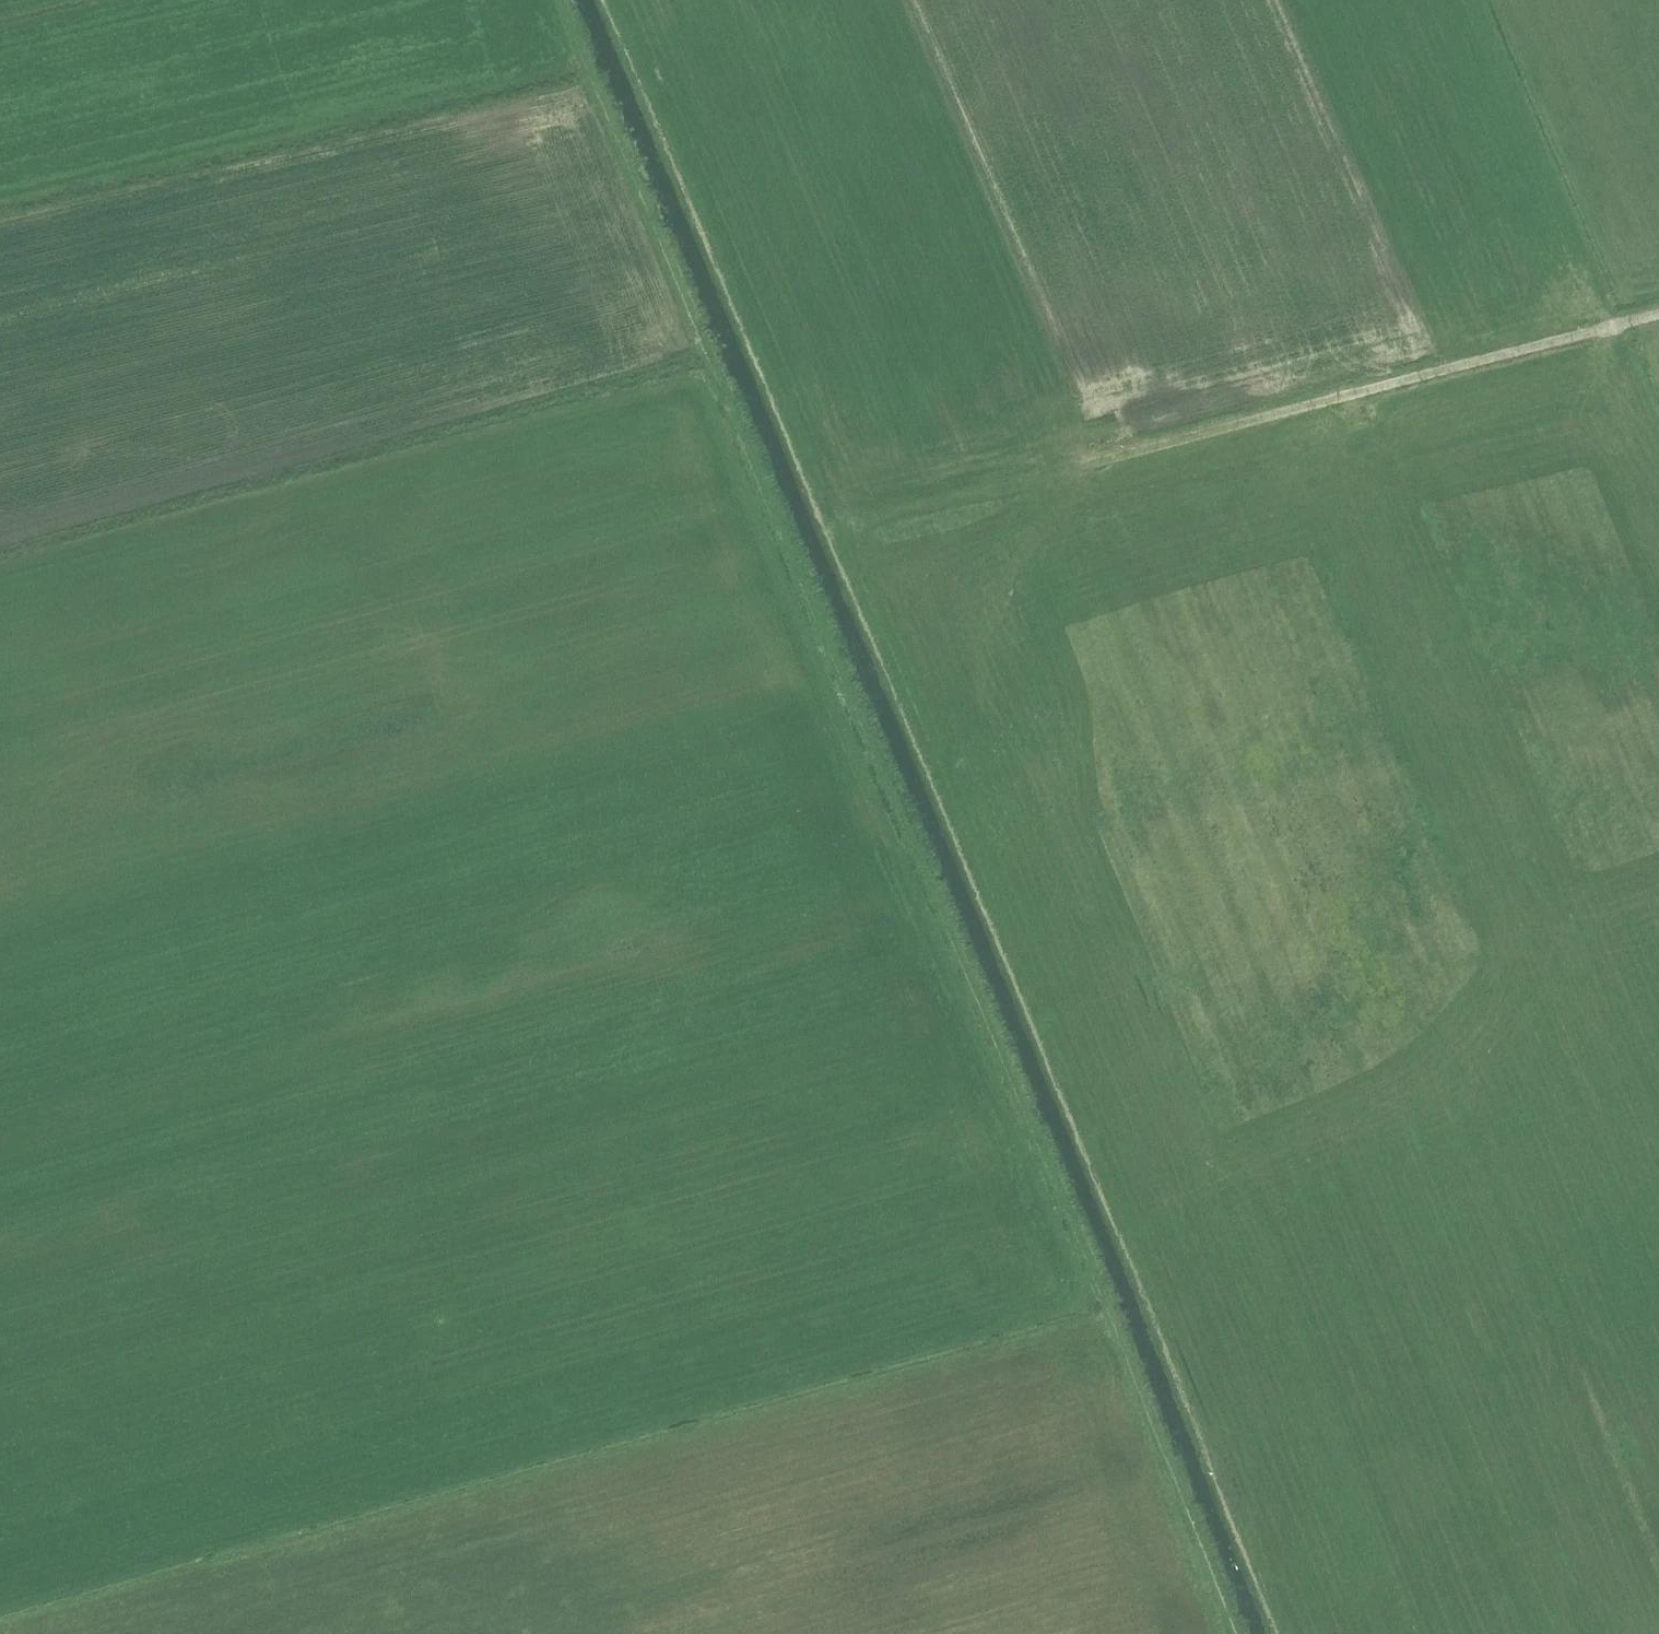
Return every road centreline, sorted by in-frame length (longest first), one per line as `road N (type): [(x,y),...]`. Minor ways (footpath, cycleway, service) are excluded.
road 1 (track): [(1658,316),(1095,461)]

